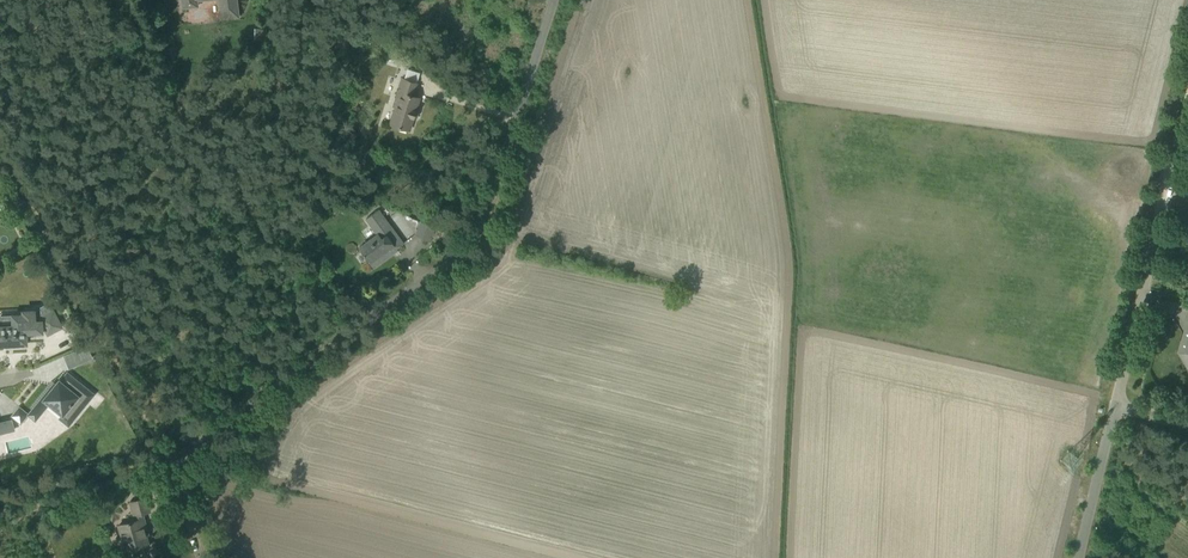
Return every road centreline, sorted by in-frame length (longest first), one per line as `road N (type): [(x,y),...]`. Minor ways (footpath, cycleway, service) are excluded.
road 1 (unclassified): [(201,557),(175,467),(465,248),(484,211),(549,0)]
road 2 (unclassified): [(1111,413),(1187,93)]
road 3 (unclassified): [(1076,557),(1111,413)]

